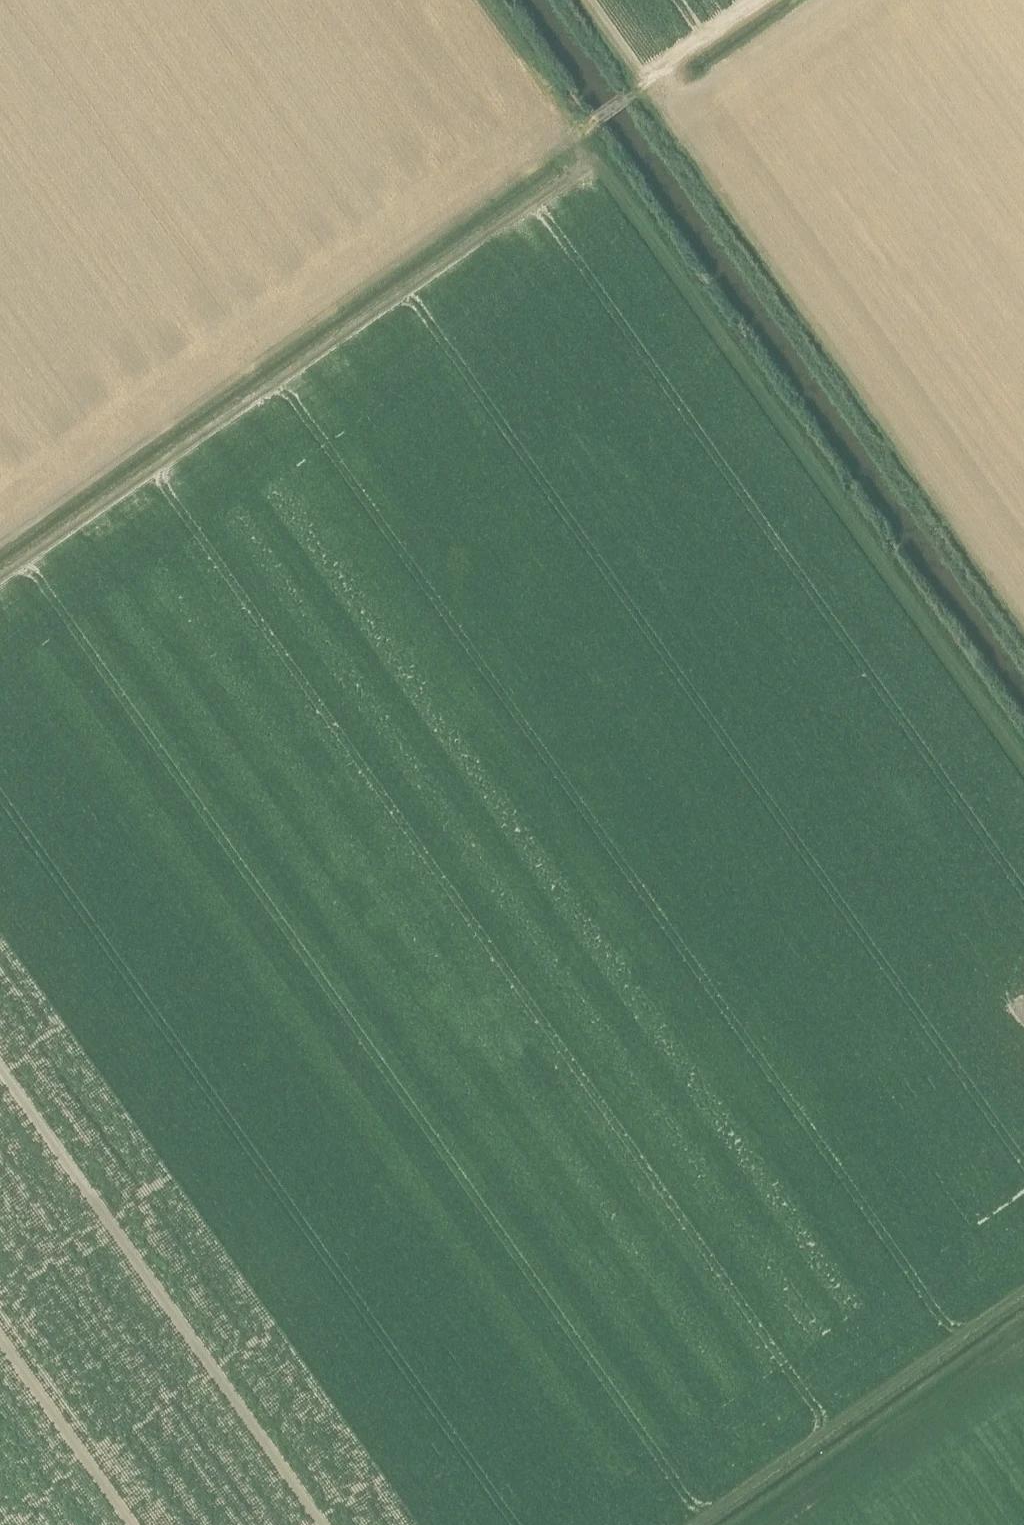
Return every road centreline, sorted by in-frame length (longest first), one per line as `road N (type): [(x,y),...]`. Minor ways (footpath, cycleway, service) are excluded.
road 1 (track): [(662,73),(567,139),(585,165),(0,578)]

